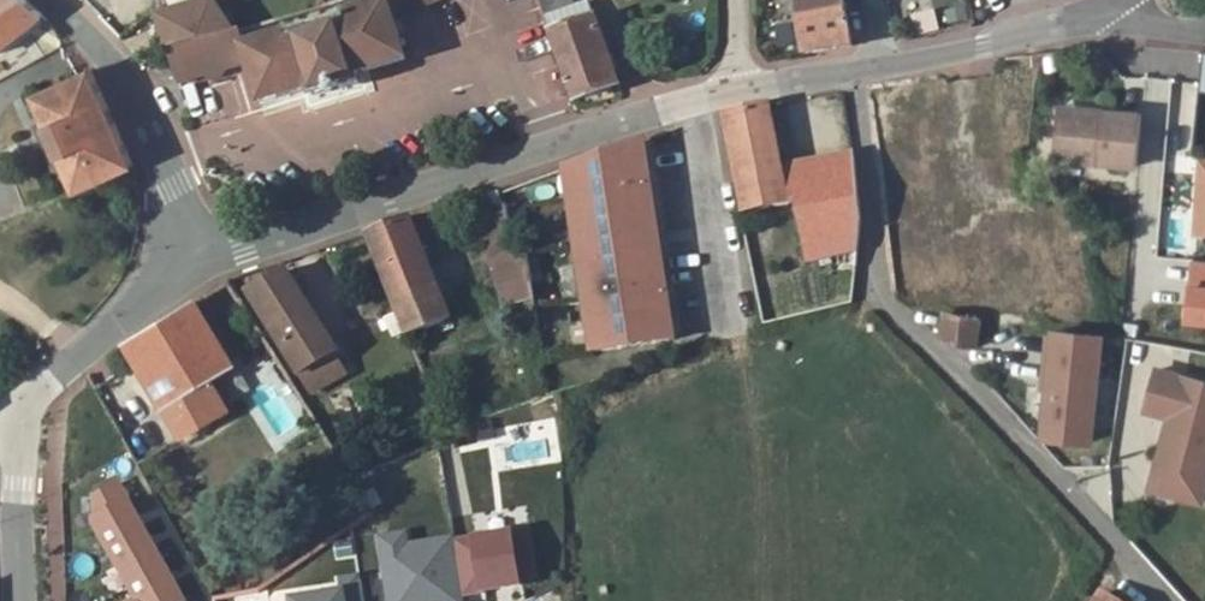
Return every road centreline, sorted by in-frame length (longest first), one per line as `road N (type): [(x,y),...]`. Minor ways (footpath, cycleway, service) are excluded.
road 1 (residential): [(847,75),(875,304),(1159,600)]
road 2 (unclassified): [(193,266),(657,113),(740,95)]
road 3 (tertiary): [(193,266),(173,190),(121,70),(48,0)]
road 4 (unclassified): [(874,70),(1116,9)]
road 5 (tertiary): [(2,406),(193,266)]
road 6 (tertiary): [(12,600),(2,406)]

